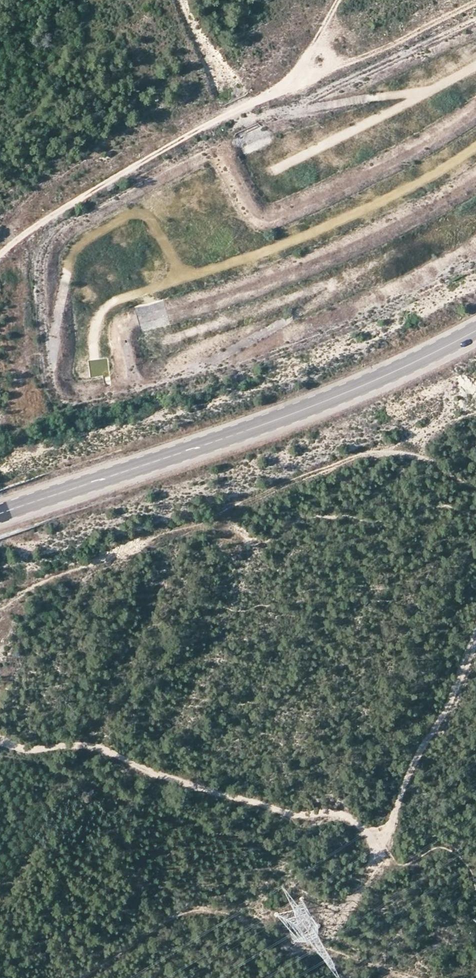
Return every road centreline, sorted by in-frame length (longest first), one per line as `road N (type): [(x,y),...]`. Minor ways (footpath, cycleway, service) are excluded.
road 1 (track): [(0,742),(29,754),(54,746),(113,754),(298,816),(334,812),(381,834),(420,751),(450,712),(475,632)]
road 2 (track): [(48,364),(74,251),(127,217),(148,219),(181,277),(315,233),(475,146)]
road 3 (primary): [(0,511),(305,408),(475,332)]
road 4 (track): [(0,255),(113,180),(274,93)]
road 5 (track): [(206,365),(475,207)]
road 6 (track): [(233,112),(254,116),(417,95),(475,65)]
road 7 (track): [(274,93),(475,3)]
road 8 (track): [(475,17),(287,109)]
road 9 (track): [(417,95),(274,171)]

